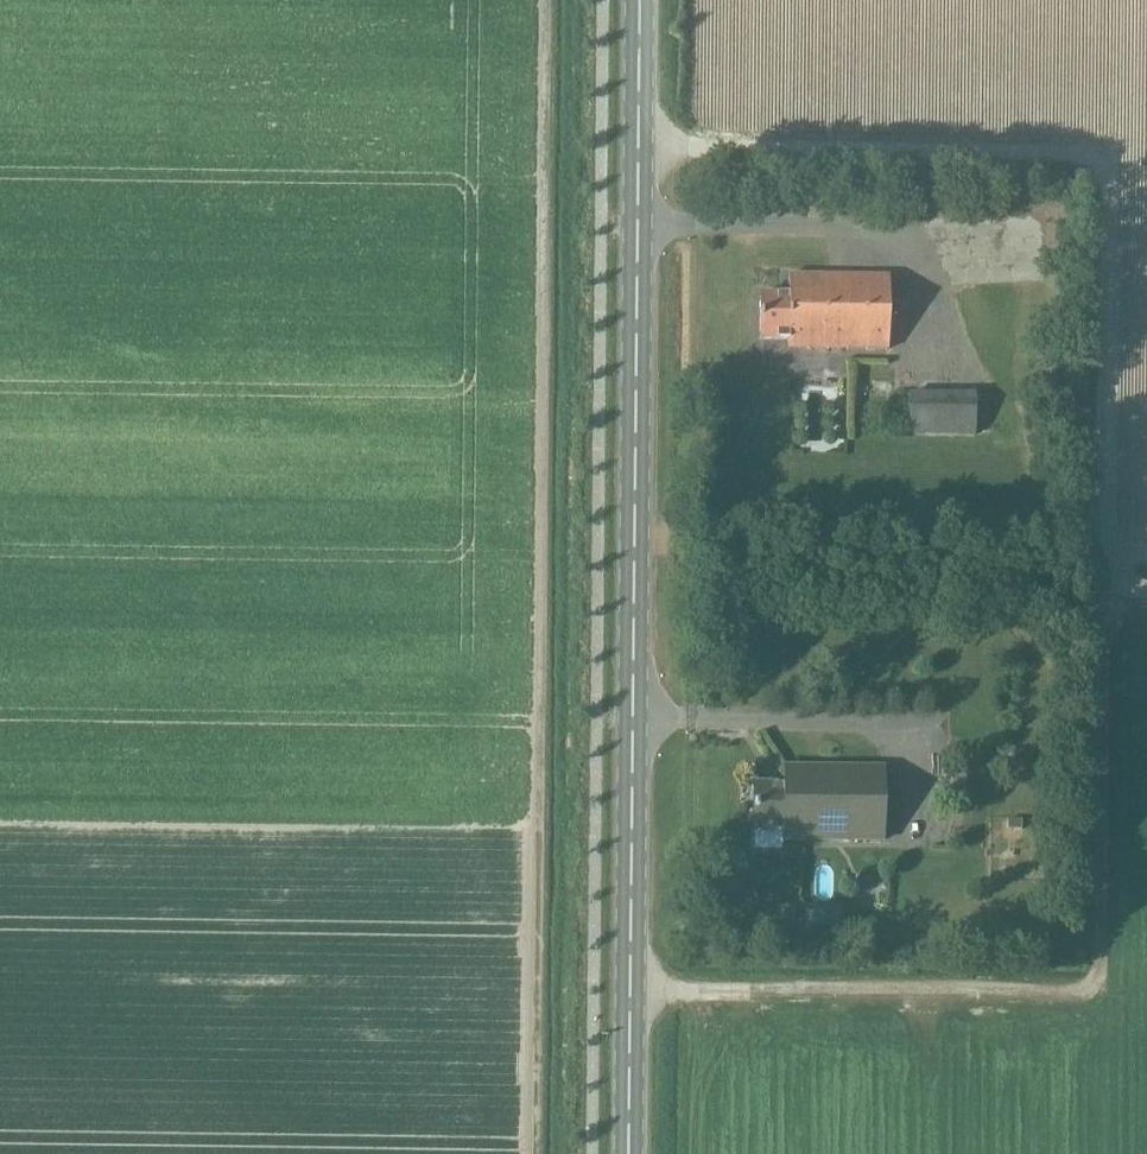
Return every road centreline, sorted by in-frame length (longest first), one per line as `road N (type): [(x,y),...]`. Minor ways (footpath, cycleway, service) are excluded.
road 1 (secondary): [(628,1153),(639,0)]

